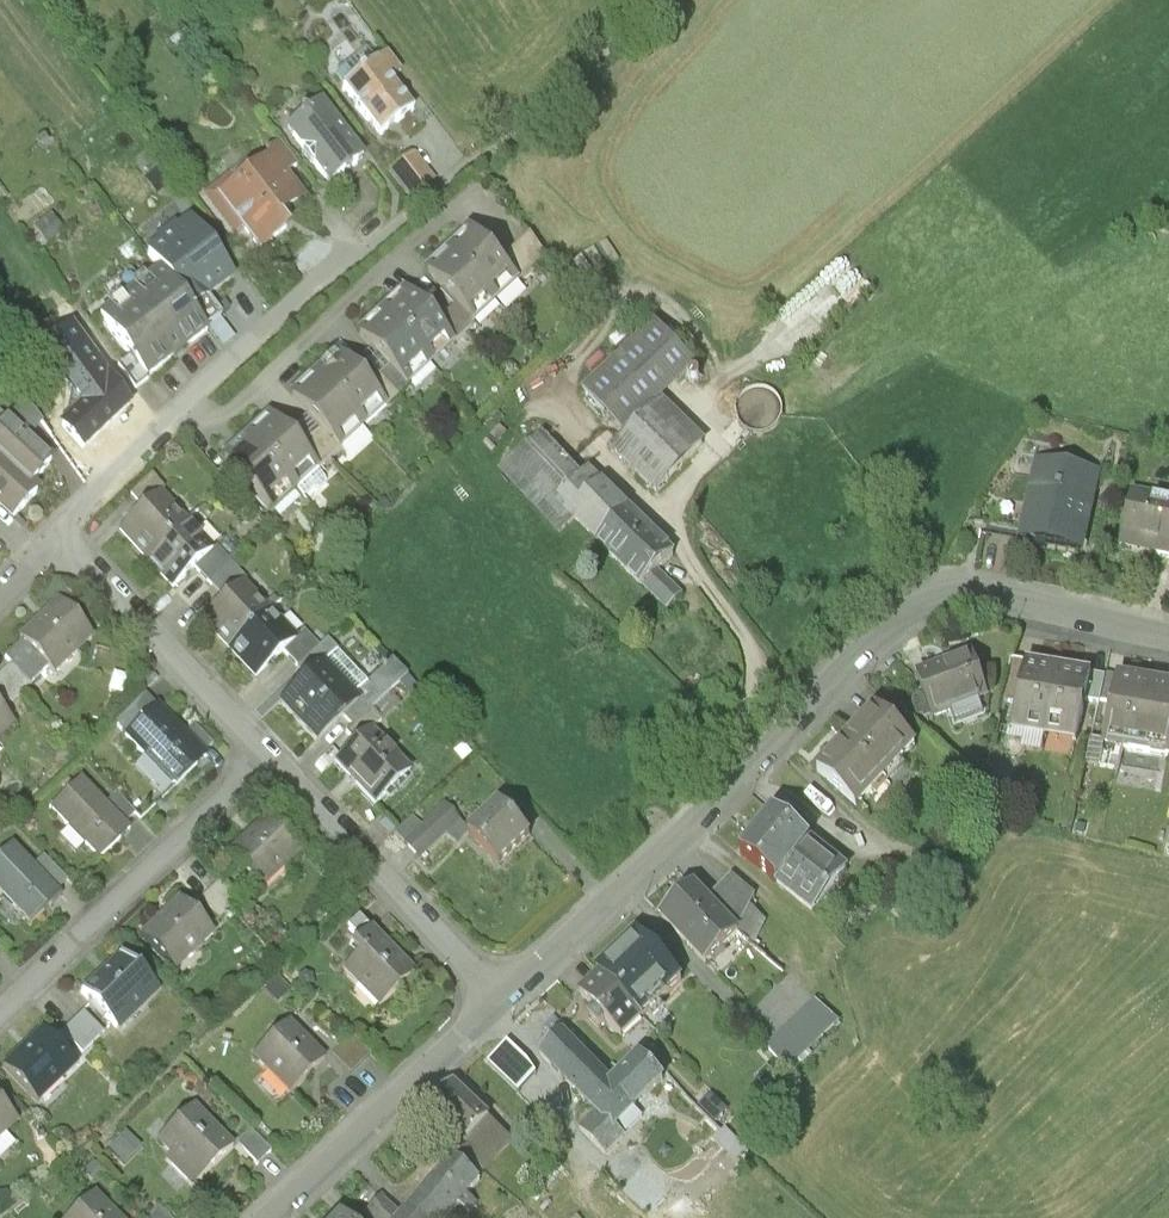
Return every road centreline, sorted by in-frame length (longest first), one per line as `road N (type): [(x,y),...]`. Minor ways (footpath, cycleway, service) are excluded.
road 1 (tertiary): [(1168,637),(1011,603),(959,604),(907,623),(499,1003)]
road 2 (residential): [(62,537),(224,378),(459,171)]
road 3 (residential): [(263,754),(0,1011)]
road 4 (residential): [(499,1003),(263,754)]
road 5 (tertiary): [(499,1003),(265,1217)]
road 6 (residential): [(263,754),(62,537)]
road 7 (track): [(459,171),(517,137),(656,0)]

